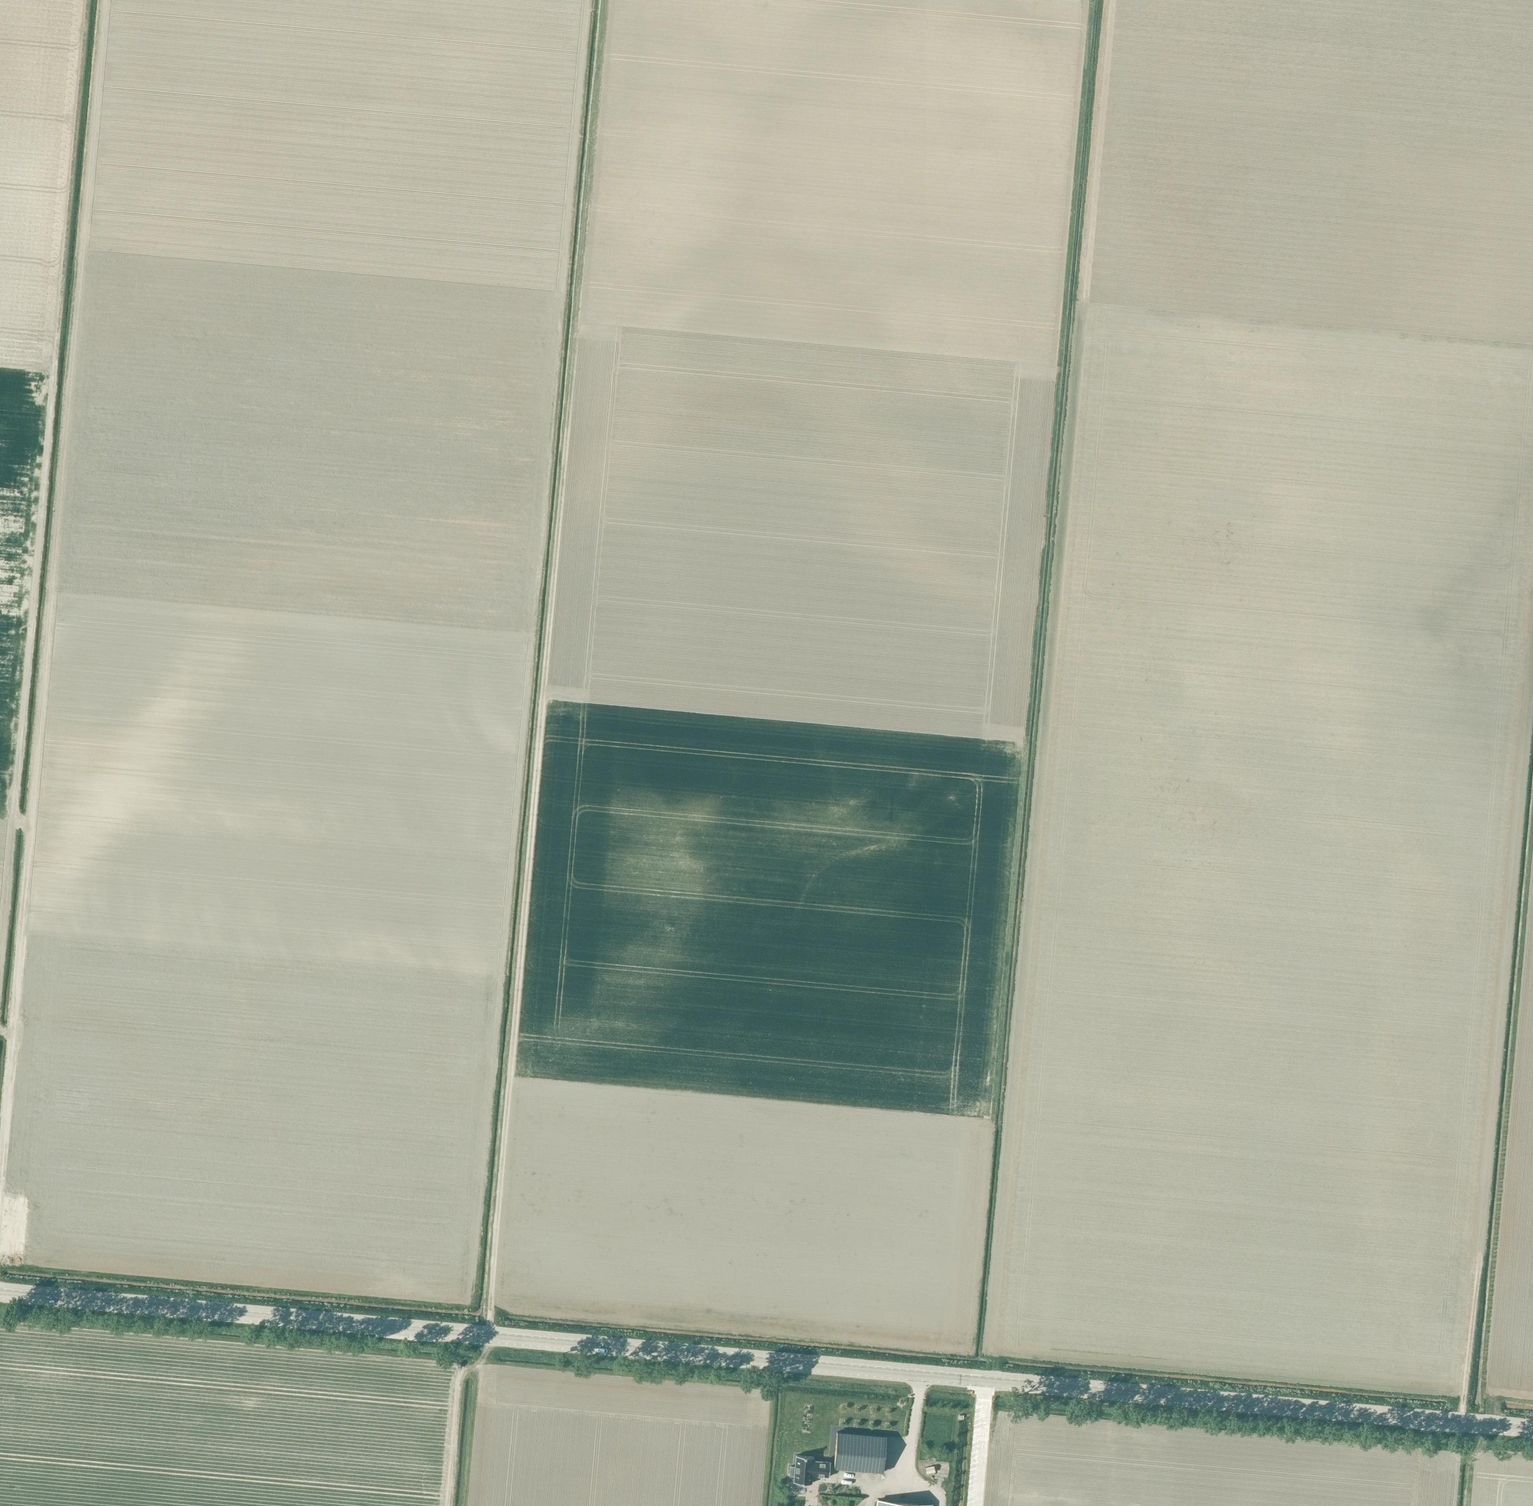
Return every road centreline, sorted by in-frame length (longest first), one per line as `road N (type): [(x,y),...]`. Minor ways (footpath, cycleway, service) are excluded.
road 1 (tertiary): [(1532,1427),(0,1293)]

